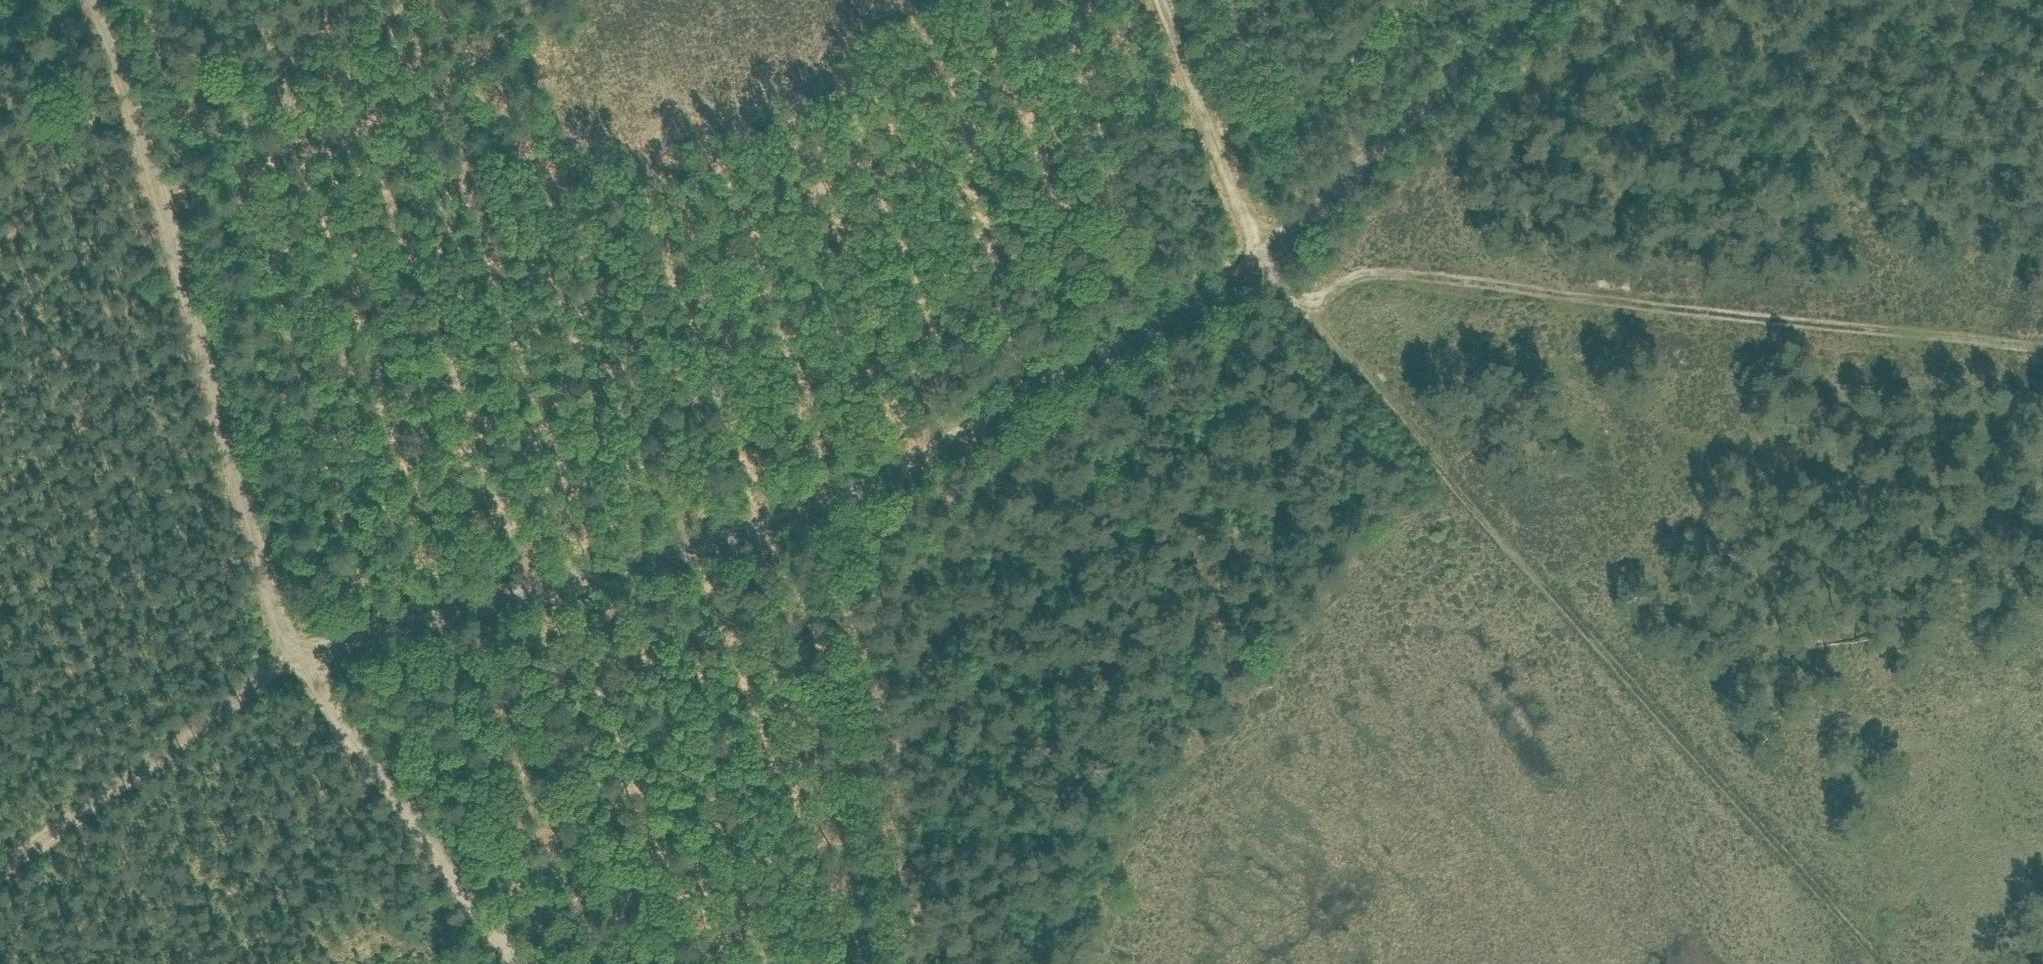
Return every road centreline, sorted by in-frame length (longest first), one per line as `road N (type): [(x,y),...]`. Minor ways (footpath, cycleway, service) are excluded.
road 1 (track): [(1884,963),(1331,345),(1247,219),(1159,0)]
road 2 (track): [(674,552),(862,489),(1217,288),(1364,163),(1525,0)]
road 3 (track): [(1313,319),(1326,293),(1355,274),(2042,336)]
road 4 (track): [(93,0),(137,122),(294,659)]
road 5 (track): [(674,552),(294,659)]
road 6 (track): [(294,659),(514,963)]

